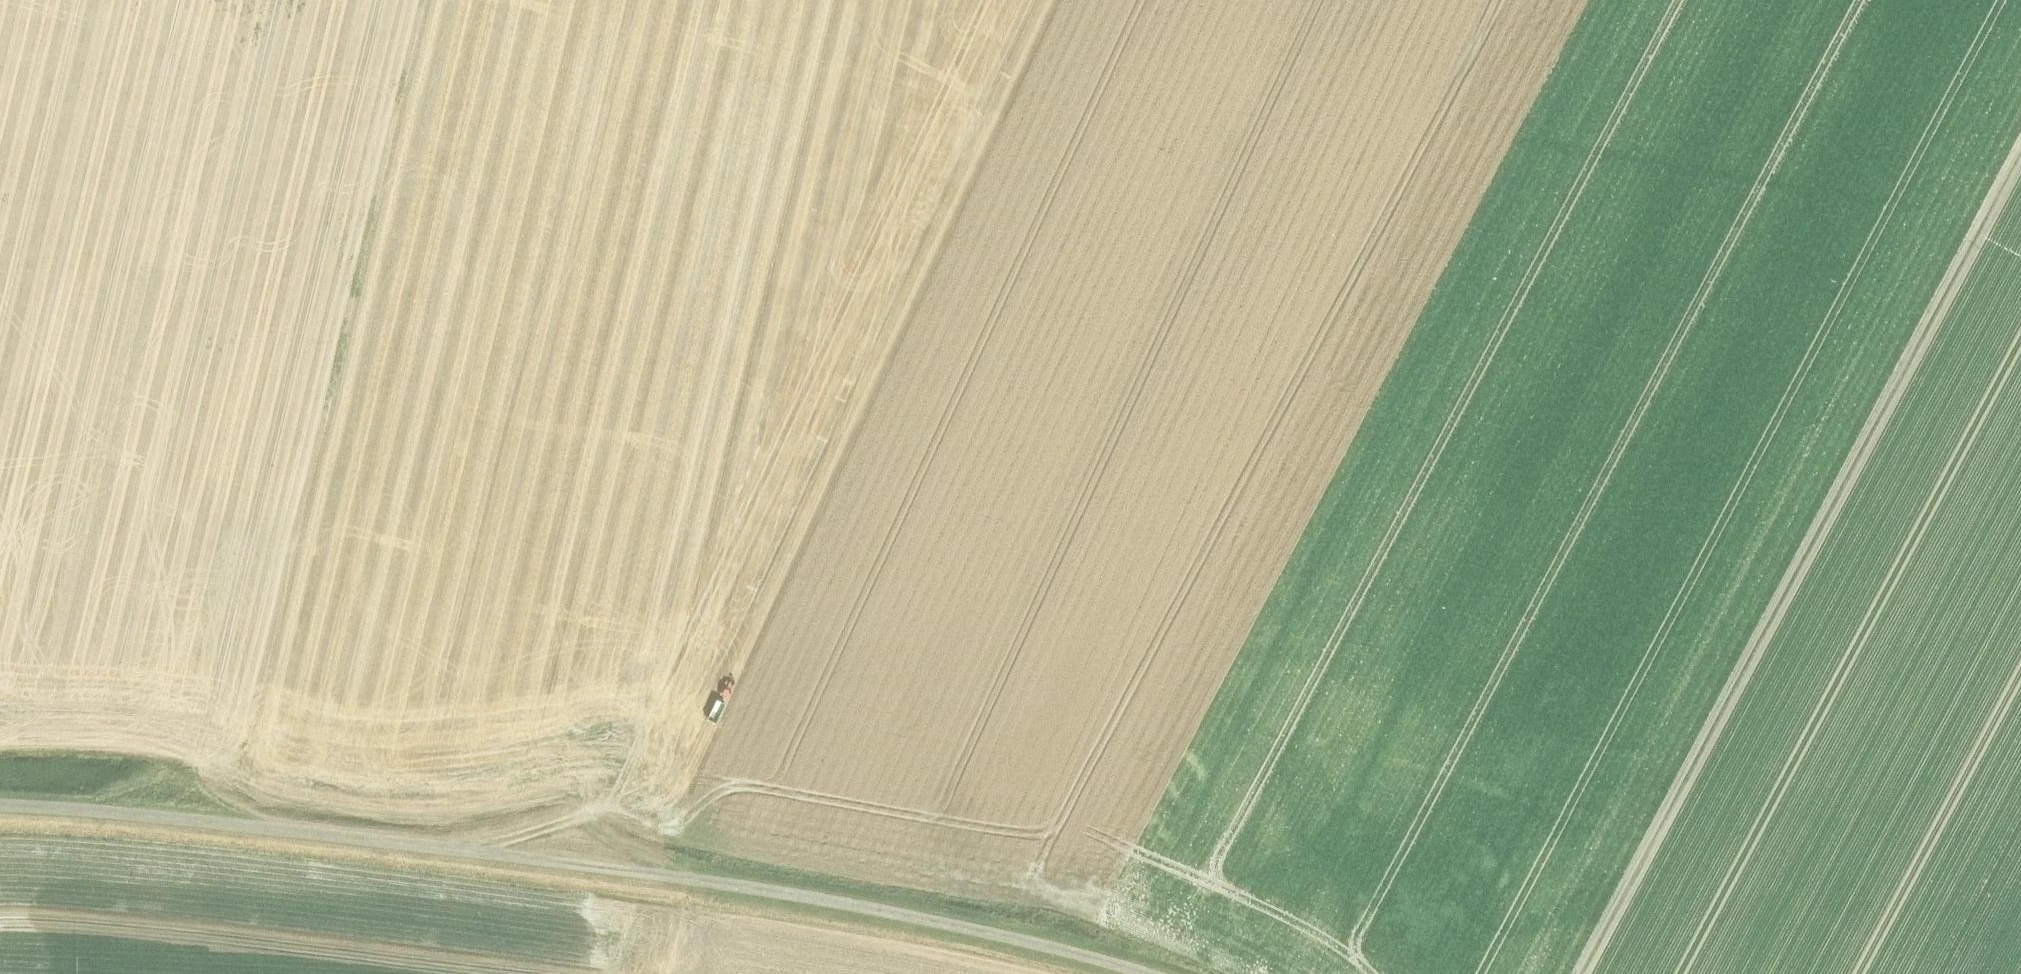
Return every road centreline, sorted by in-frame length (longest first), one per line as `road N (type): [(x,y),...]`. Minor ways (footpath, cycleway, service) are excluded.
road 1 (track): [(1147,973),(966,930),(734,889),(396,843),(0,806)]

